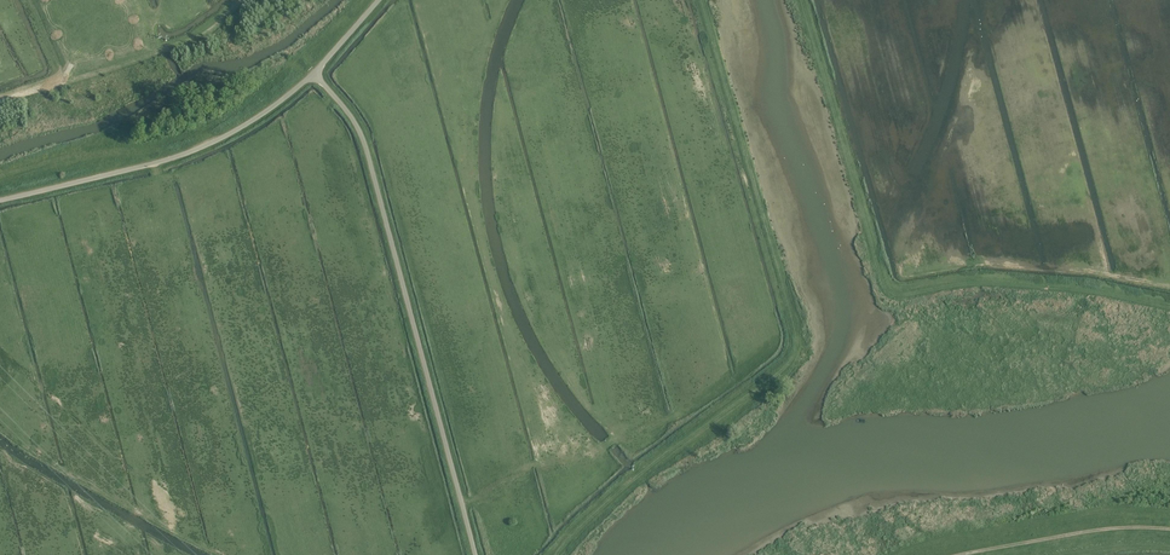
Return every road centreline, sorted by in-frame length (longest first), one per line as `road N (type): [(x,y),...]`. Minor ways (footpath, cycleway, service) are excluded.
road 1 (unclassified): [(475,554),(362,135),(311,74)]
road 2 (unclassified): [(0,200),(205,144),(311,74)]
road 3 (track): [(1169,530),(1125,526),(965,554)]

